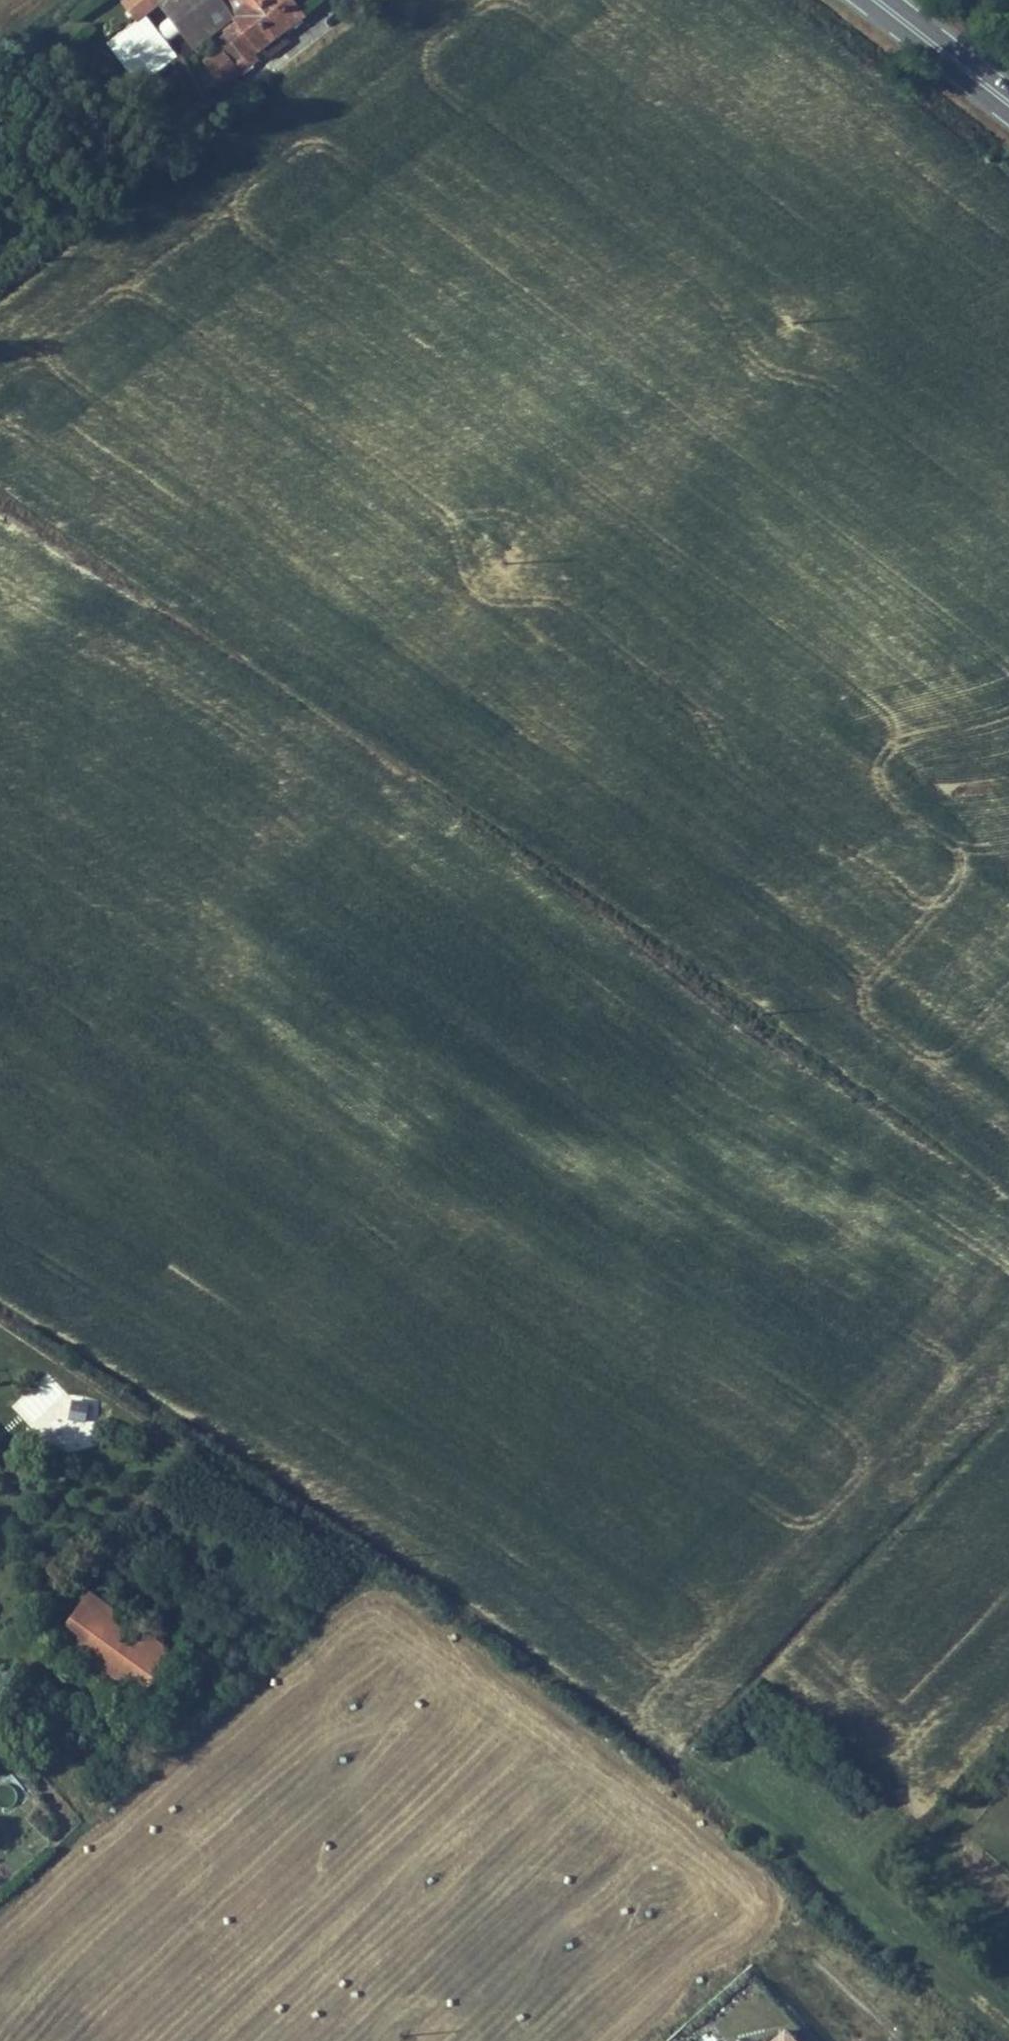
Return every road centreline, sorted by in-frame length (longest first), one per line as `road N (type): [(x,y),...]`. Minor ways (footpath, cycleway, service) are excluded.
road 1 (track): [(684,1749),(805,1840),(1008,2019)]
road 2 (primary): [(900,0),(1008,84)]

